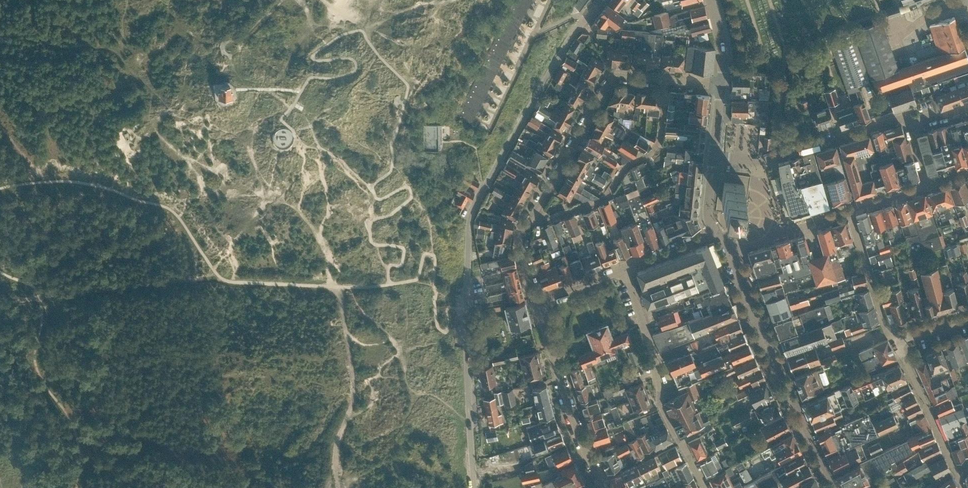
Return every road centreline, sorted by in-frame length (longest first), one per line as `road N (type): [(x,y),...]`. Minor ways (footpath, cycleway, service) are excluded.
road 1 (residential): [(474,487),(471,217),(560,54),(600,0)]
road 2 (residential): [(721,86),(612,77),(522,235),(534,298)]
road 3 (residential): [(967,109),(918,125),(896,121),(765,161),(714,156)]
road 4 (residential): [(703,487),(662,410),(651,341),(626,268)]
road 5 (residential): [(604,487),(534,298)]
road 6 (residential): [(626,268),(715,233),(708,208),(714,156)]

